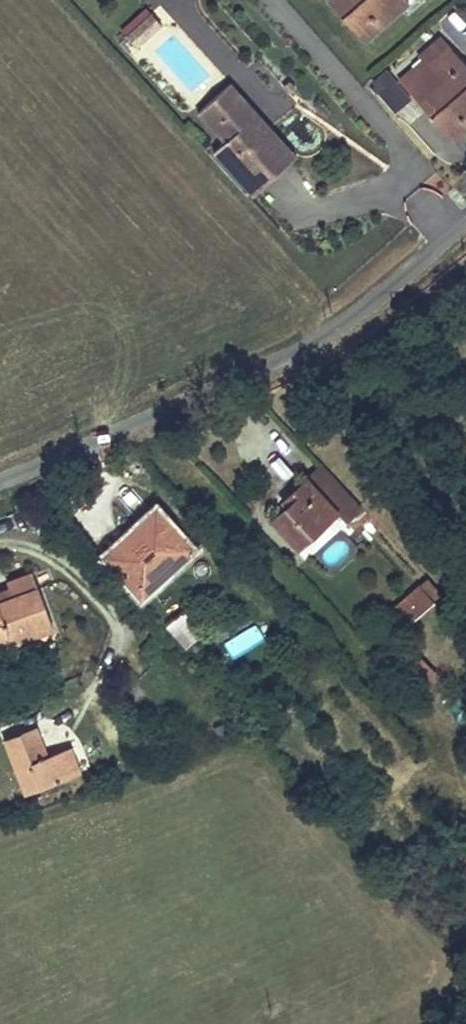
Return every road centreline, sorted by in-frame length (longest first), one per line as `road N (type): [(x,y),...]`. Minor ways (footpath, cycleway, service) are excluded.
road 1 (residential): [(0,476),(141,423),(316,341),(465,218)]

